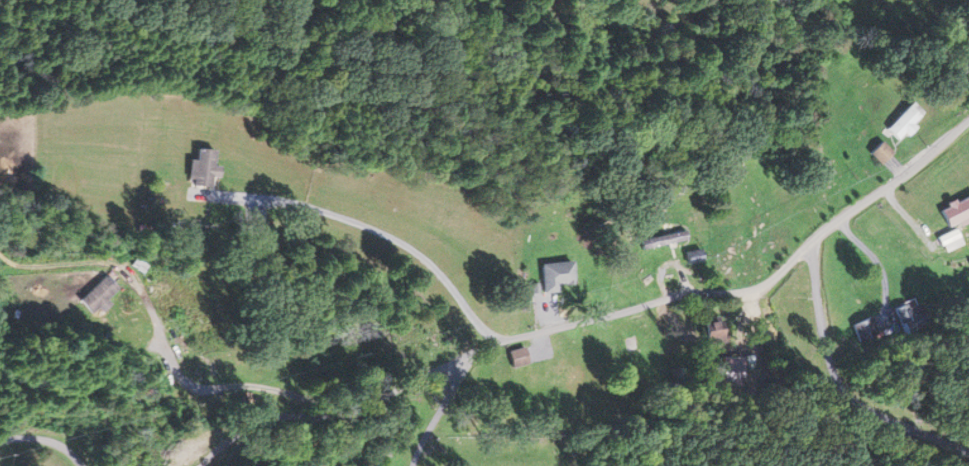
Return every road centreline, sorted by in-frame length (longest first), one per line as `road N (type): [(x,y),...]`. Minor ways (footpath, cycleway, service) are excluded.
road 1 (residential): [(811,247),(757,295),(683,297),(497,344),(348,417),(246,428),(202,465)]
road 2 (residential): [(968,459),(847,406),(819,353),(811,247)]
road 3 (residential): [(811,247),(968,119)]
road 4 (residential): [(410,465),(467,358)]

